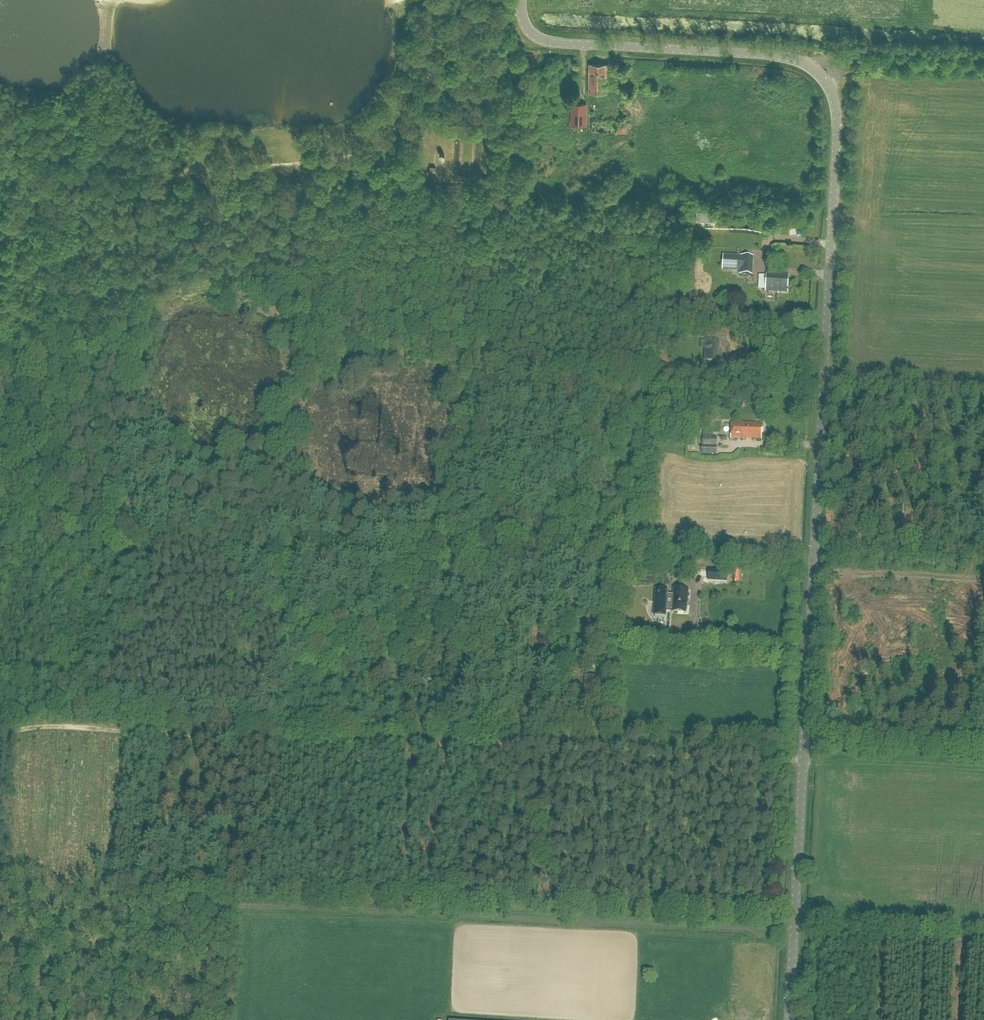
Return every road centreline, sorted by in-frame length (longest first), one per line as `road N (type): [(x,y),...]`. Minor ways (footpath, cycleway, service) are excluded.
road 1 (tertiary): [(789,1019),(834,97),(811,65),(786,56),(536,38),(521,17),(520,0)]
road 2 (track): [(983,53),(855,49),(806,62)]
road 3 (track): [(827,83),(838,65),(856,59),(983,64)]

